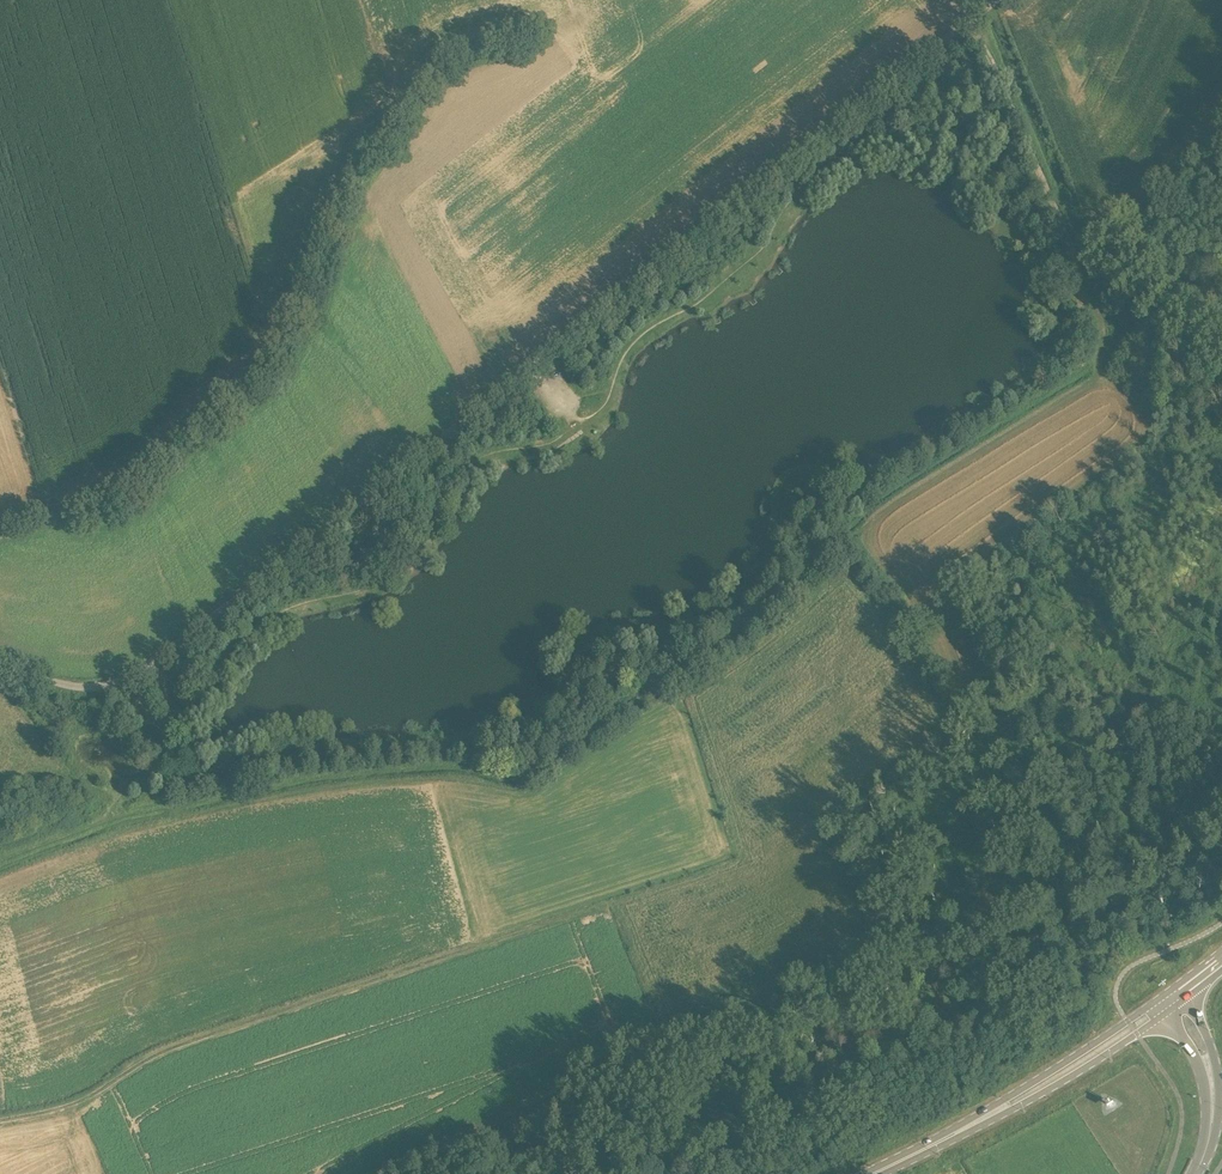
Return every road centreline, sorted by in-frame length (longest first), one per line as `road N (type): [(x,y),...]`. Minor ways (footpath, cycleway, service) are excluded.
road 1 (unclassified): [(0,661),(87,683),(125,674),(978,0)]
road 2 (track): [(591,907),(160,1051),(56,1108),(0,1121)]
road 3 (primary): [(981,1120),(1069,1078),(1151,1024),(1159,1008)]
road 4 (primary): [(1159,1008),(1143,1011),(981,1120)]
road 5 (tertiary): [(1212,1128),(1219,1101),(1215,1060),(1184,991)]
road 6 (tertiary): [(1159,1008),(1198,1063),(1212,1128)]

